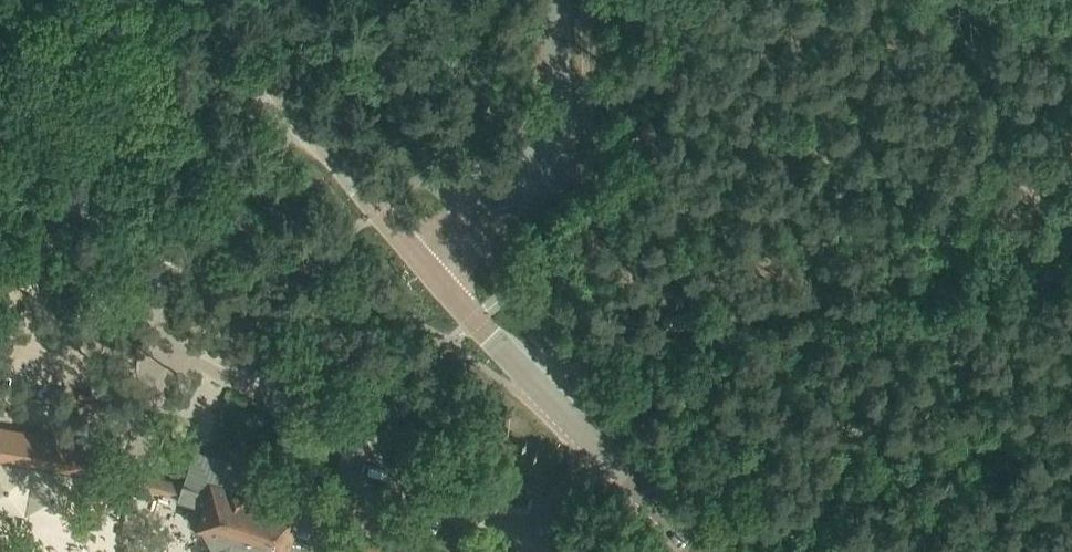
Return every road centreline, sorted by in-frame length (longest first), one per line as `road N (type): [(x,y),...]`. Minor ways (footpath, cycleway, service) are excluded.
road 1 (secondary): [(706,551),(474,325),(423,265)]
road 2 (secondary): [(423,265),(204,0)]
road 3 (unclassified): [(423,265),(551,155),(557,0)]

